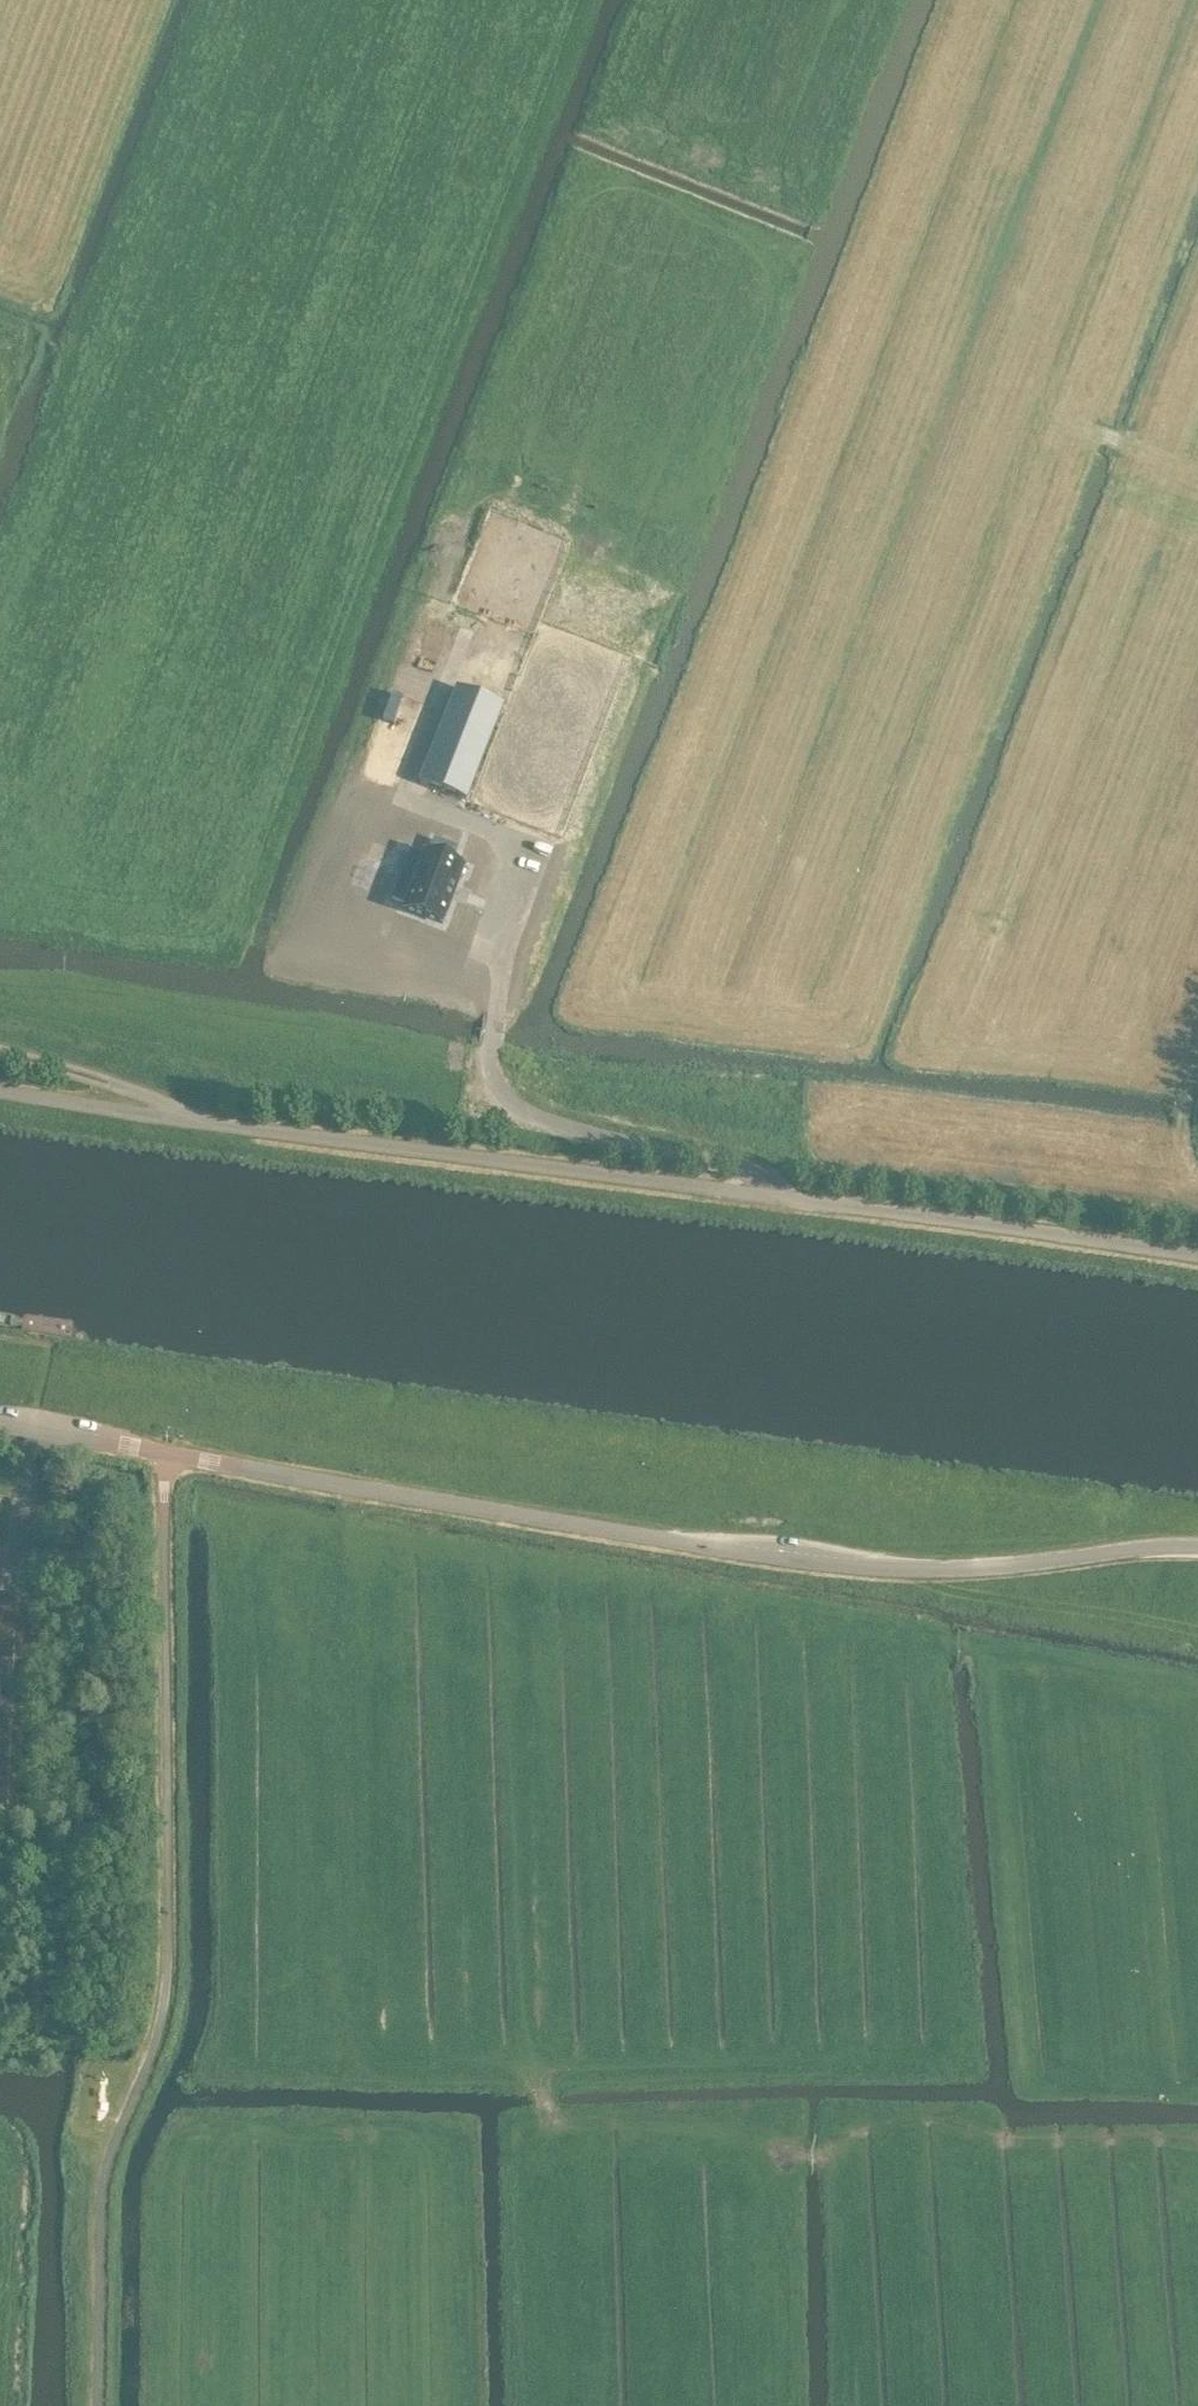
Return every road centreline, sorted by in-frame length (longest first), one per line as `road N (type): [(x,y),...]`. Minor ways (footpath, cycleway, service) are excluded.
road 1 (tertiary): [(1197,1546),(961,1567),(789,1558),(0,1421)]
road 2 (unclassified): [(1197,1256),(1035,1228),(590,1176),(0,1092)]

